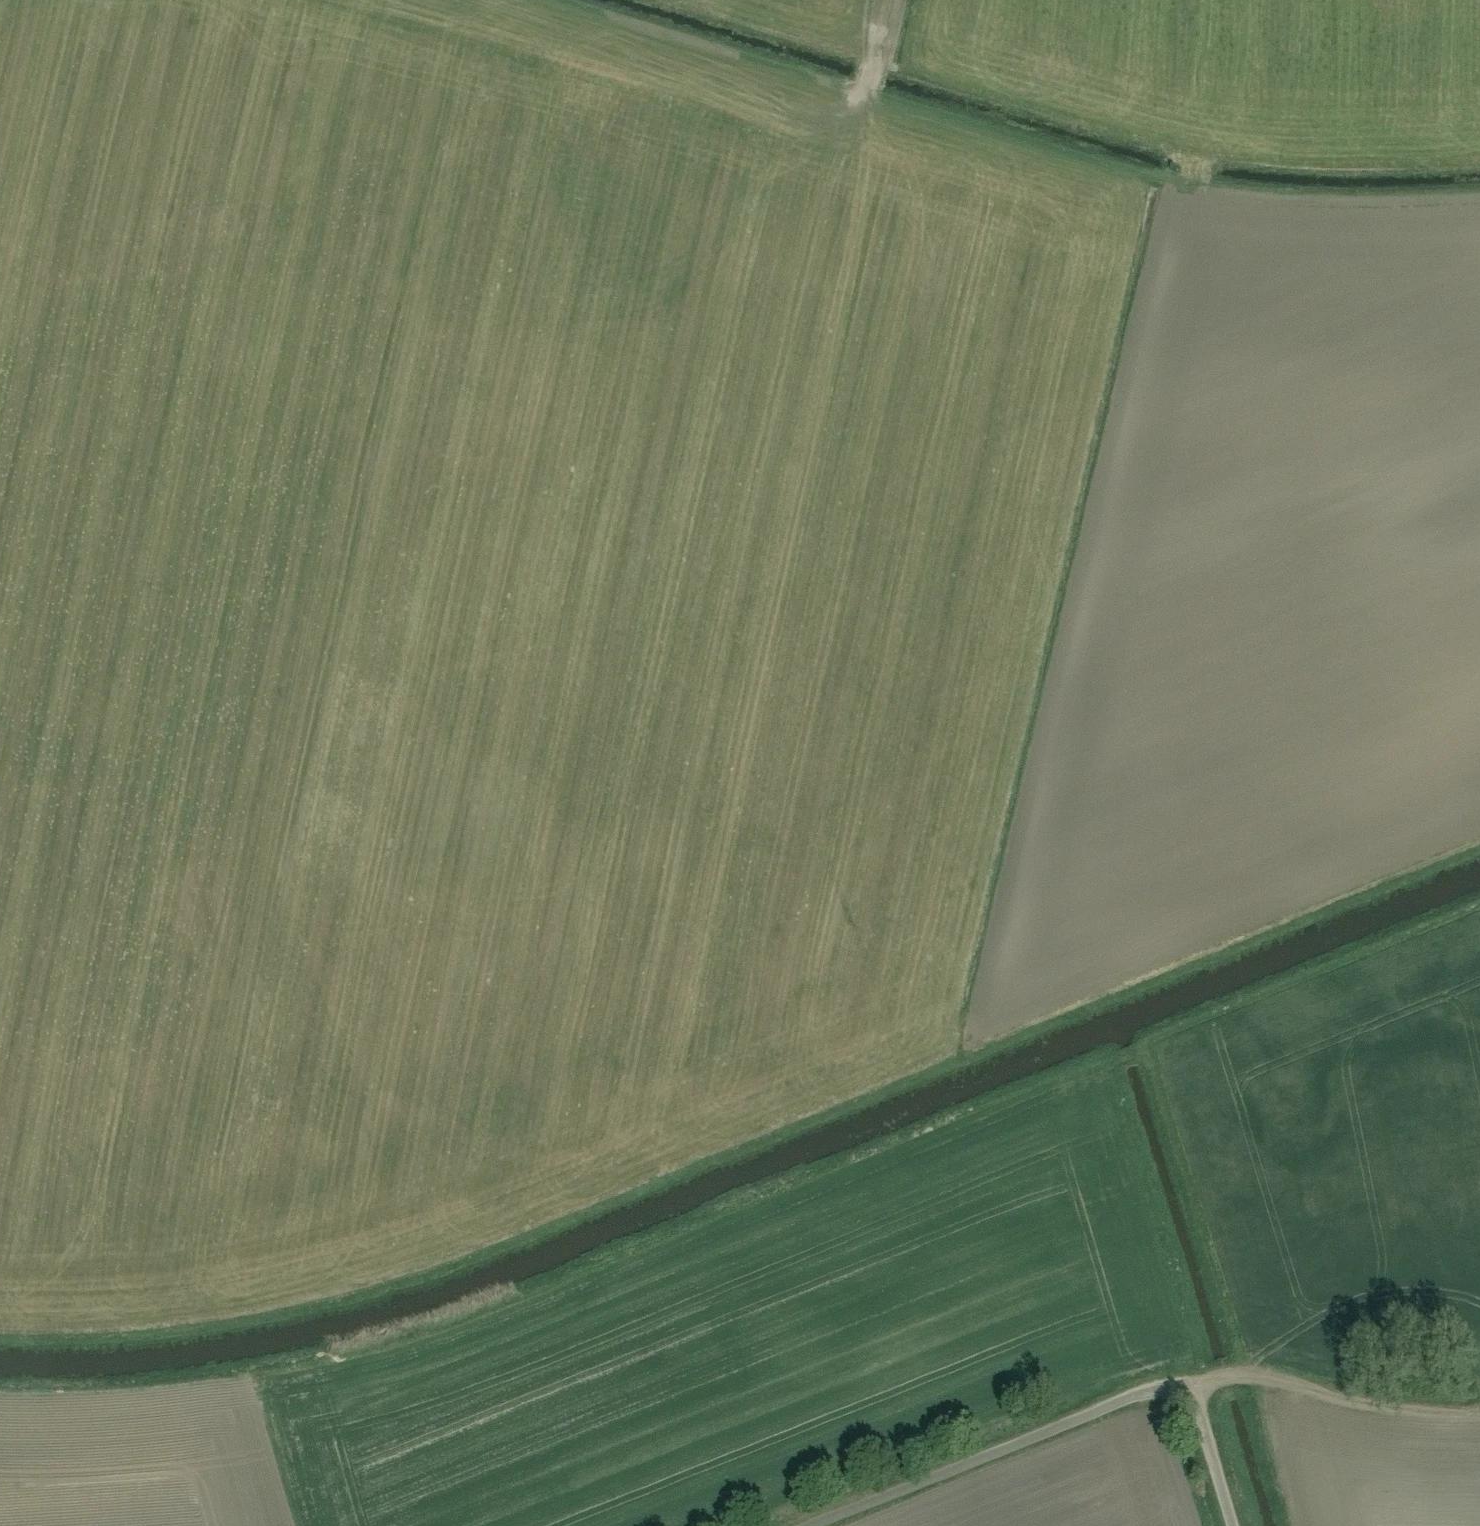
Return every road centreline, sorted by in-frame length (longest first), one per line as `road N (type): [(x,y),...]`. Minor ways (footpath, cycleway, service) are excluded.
road 1 (residential): [(1230,1525),(1191,1410),(1171,1395),(822,1525)]
road 2 (track): [(1479,1383),(1200,1380),(1163,1396)]

